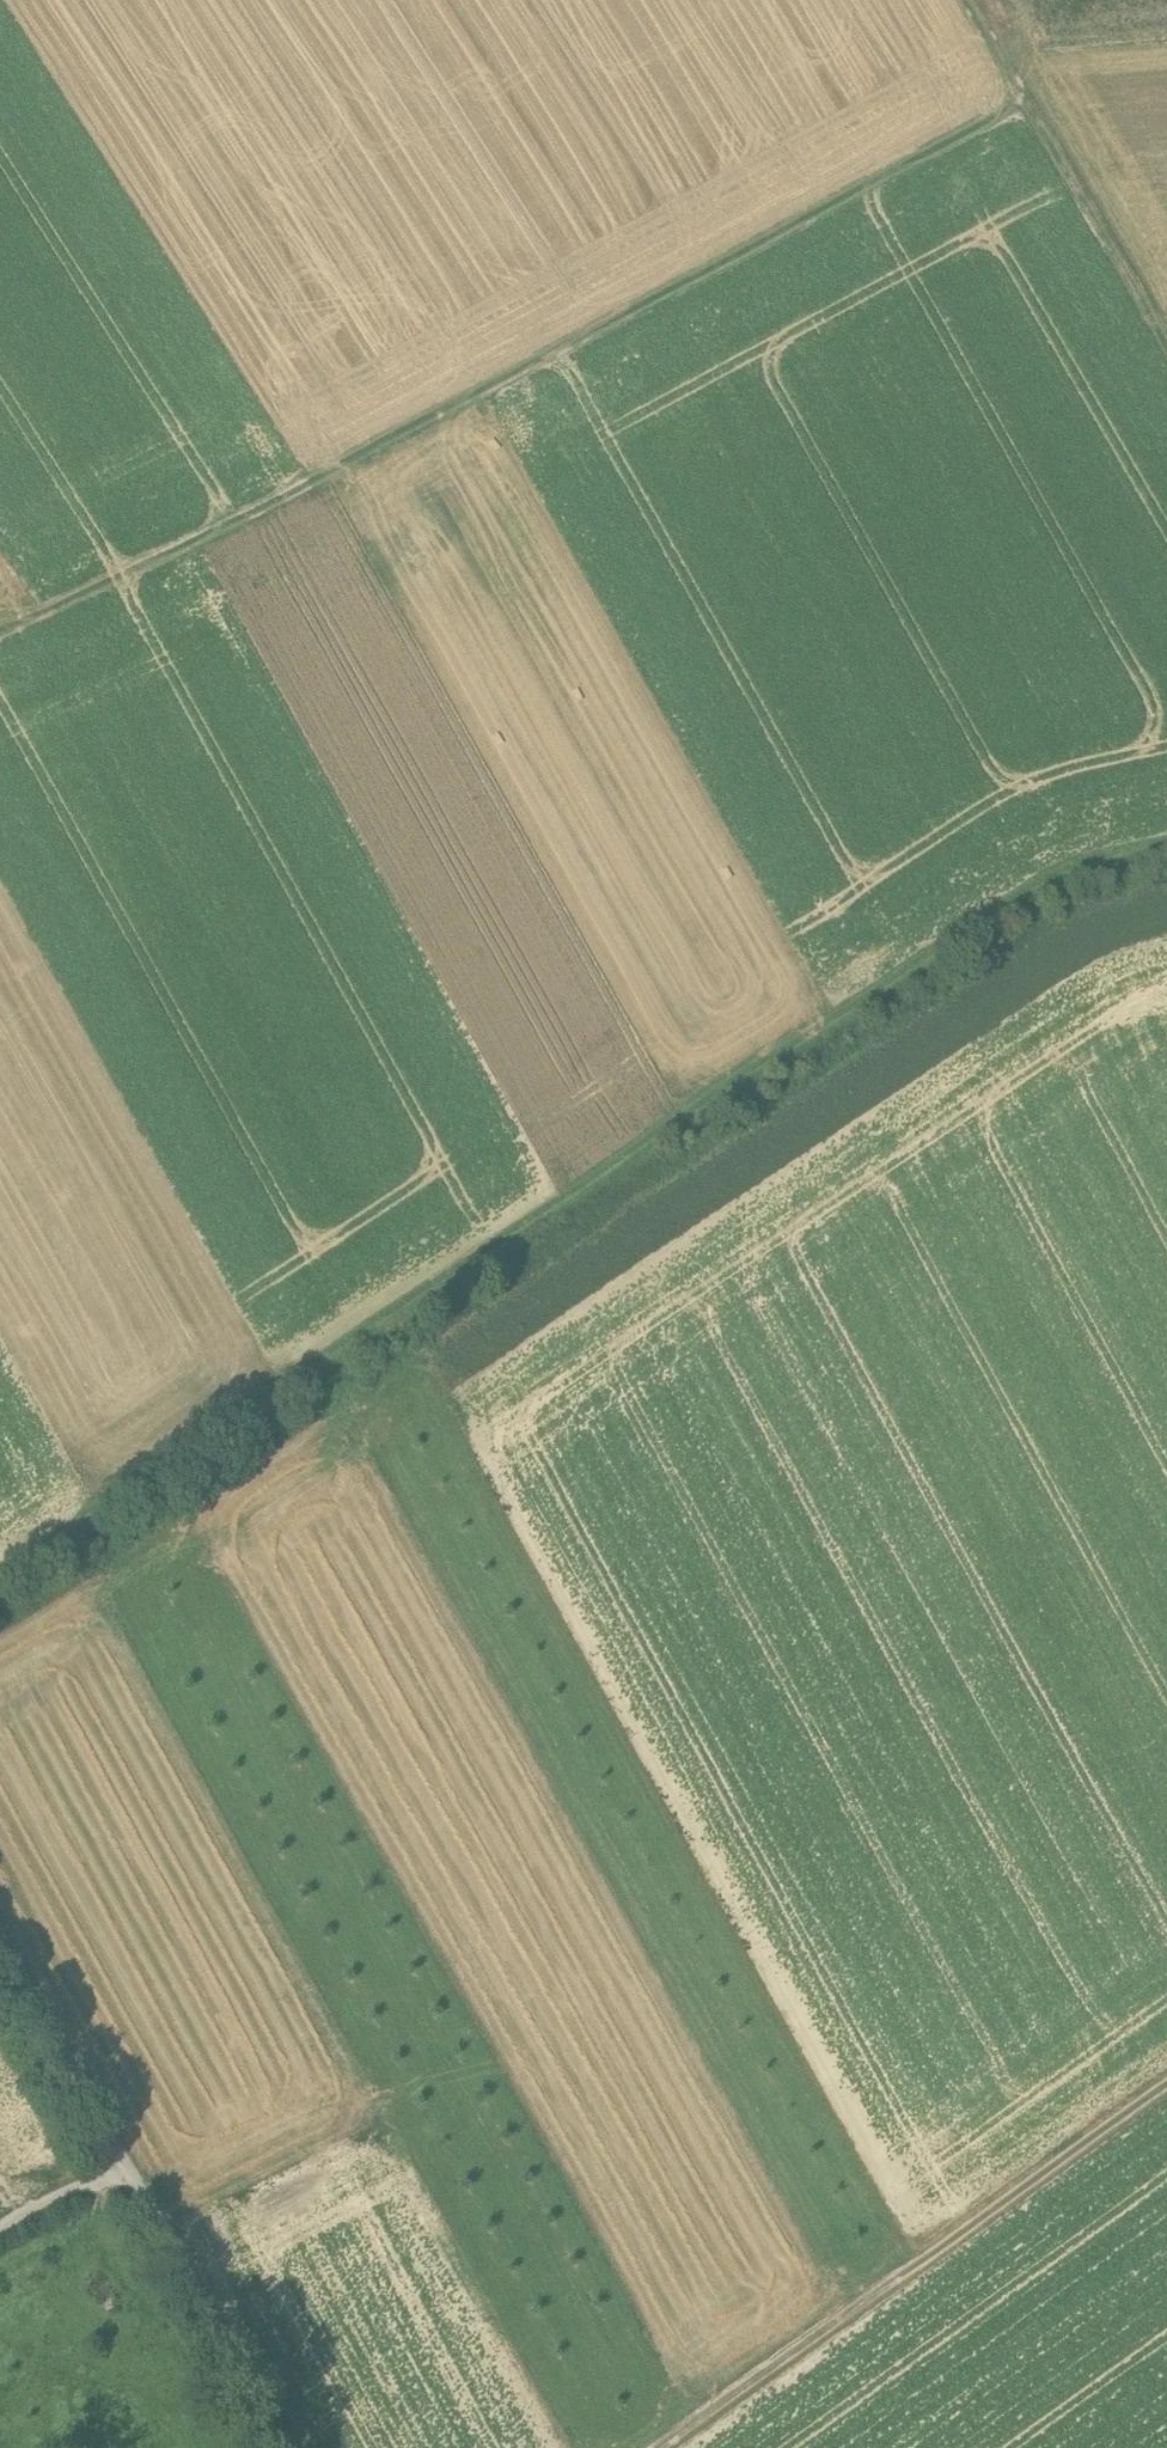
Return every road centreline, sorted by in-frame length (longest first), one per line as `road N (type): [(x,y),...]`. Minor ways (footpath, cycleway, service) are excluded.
road 1 (track): [(0,1577),(1055,873),(1166,842)]
road 2 (track): [(0,632),(359,461),(1020,102)]
road 3 (track): [(1166,2084),(661,2447)]
road 4 (track): [(283,2447),(0,1941)]
road 5 (track): [(961,0),(1166,348)]

